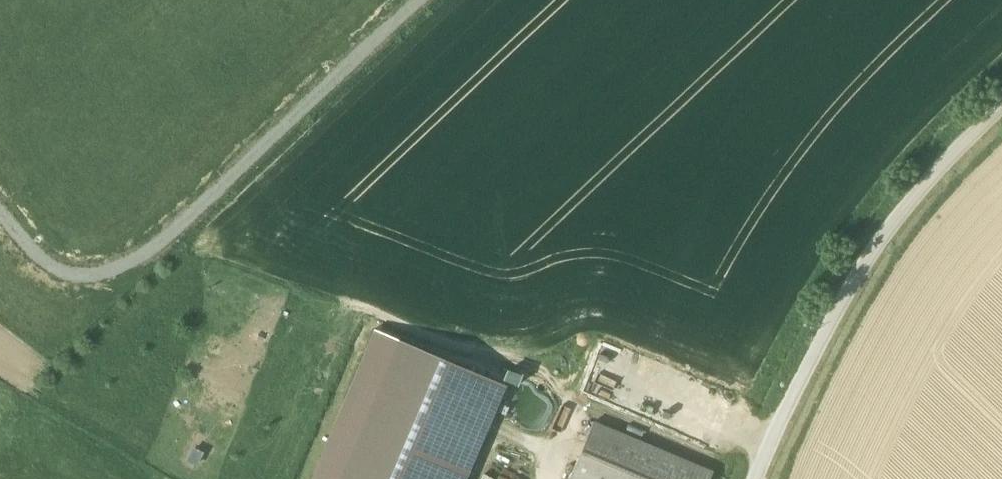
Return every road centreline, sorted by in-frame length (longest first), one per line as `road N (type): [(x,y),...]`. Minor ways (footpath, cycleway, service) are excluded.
road 1 (residential): [(1001,116),(875,253),(763,478)]

